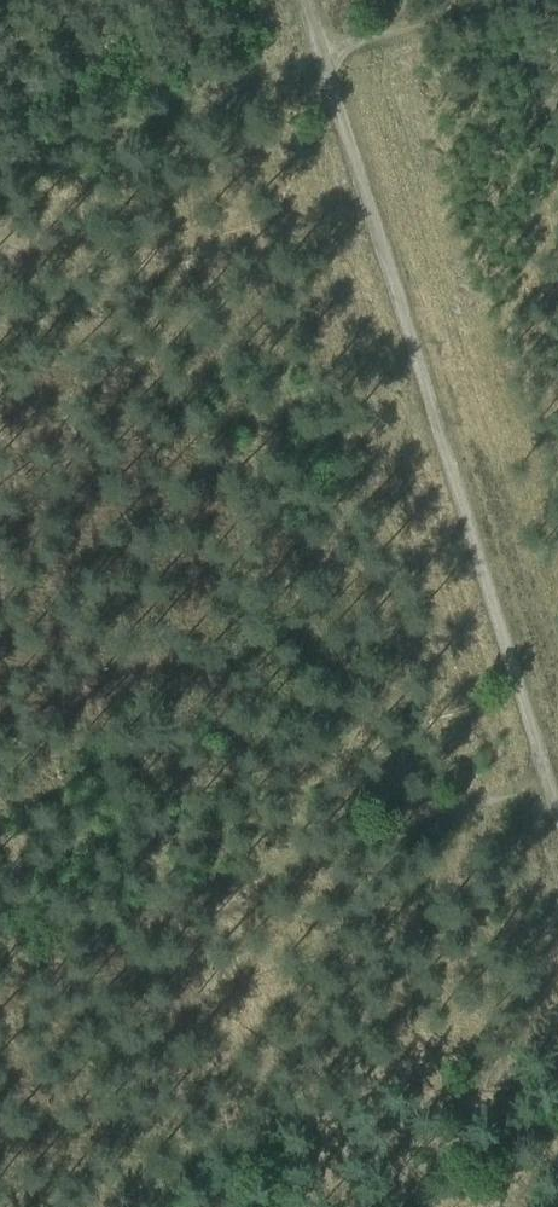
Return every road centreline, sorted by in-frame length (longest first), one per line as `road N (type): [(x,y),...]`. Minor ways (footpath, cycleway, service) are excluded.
road 1 (track): [(321,57),(550,785)]
road 2 (track): [(550,785),(0,952)]
road 3 (track): [(491,0),(321,57)]

